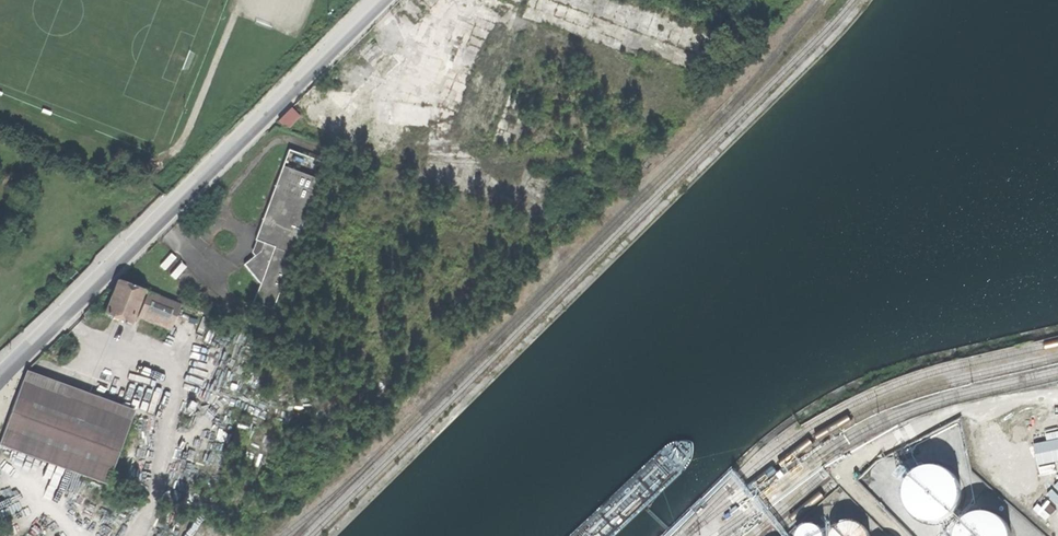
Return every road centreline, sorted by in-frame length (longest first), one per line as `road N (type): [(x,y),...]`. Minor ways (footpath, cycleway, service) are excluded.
road 1 (unclassified): [(5,374),(155,234),(382,0)]

